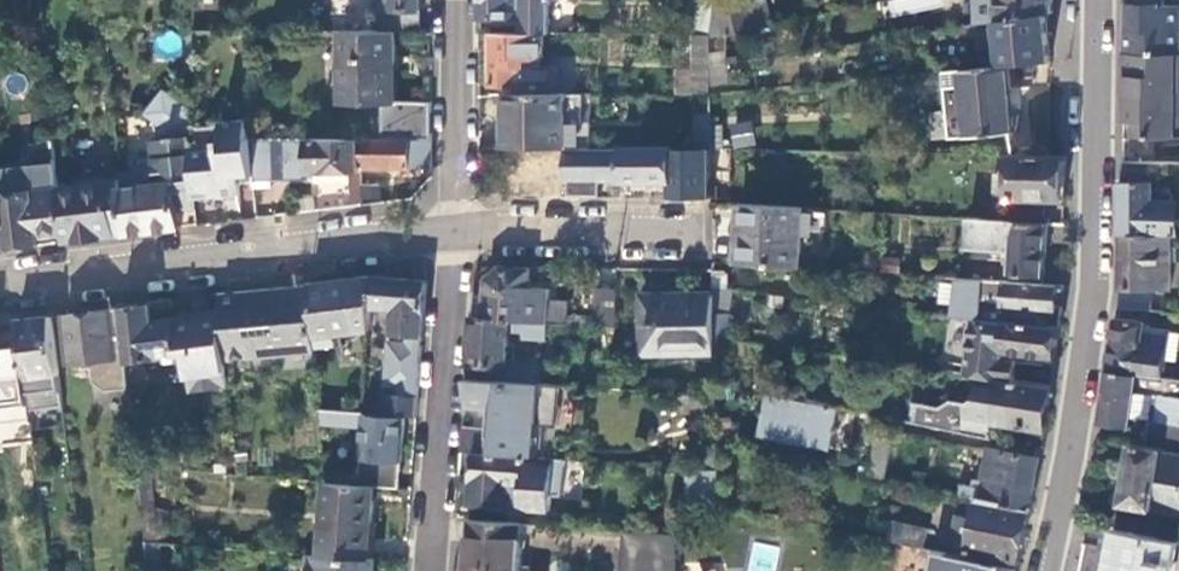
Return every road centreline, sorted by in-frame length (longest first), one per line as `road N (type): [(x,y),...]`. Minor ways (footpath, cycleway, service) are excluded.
road 1 (residential): [(1099,0),(1086,334),(1046,570)]
road 2 (residential): [(454,240),(180,262),(0,288)]
road 3 (residential): [(427,570),(454,240)]
road 4 (residential): [(454,240),(459,0)]
road 5 (residential): [(690,235),(454,240)]

